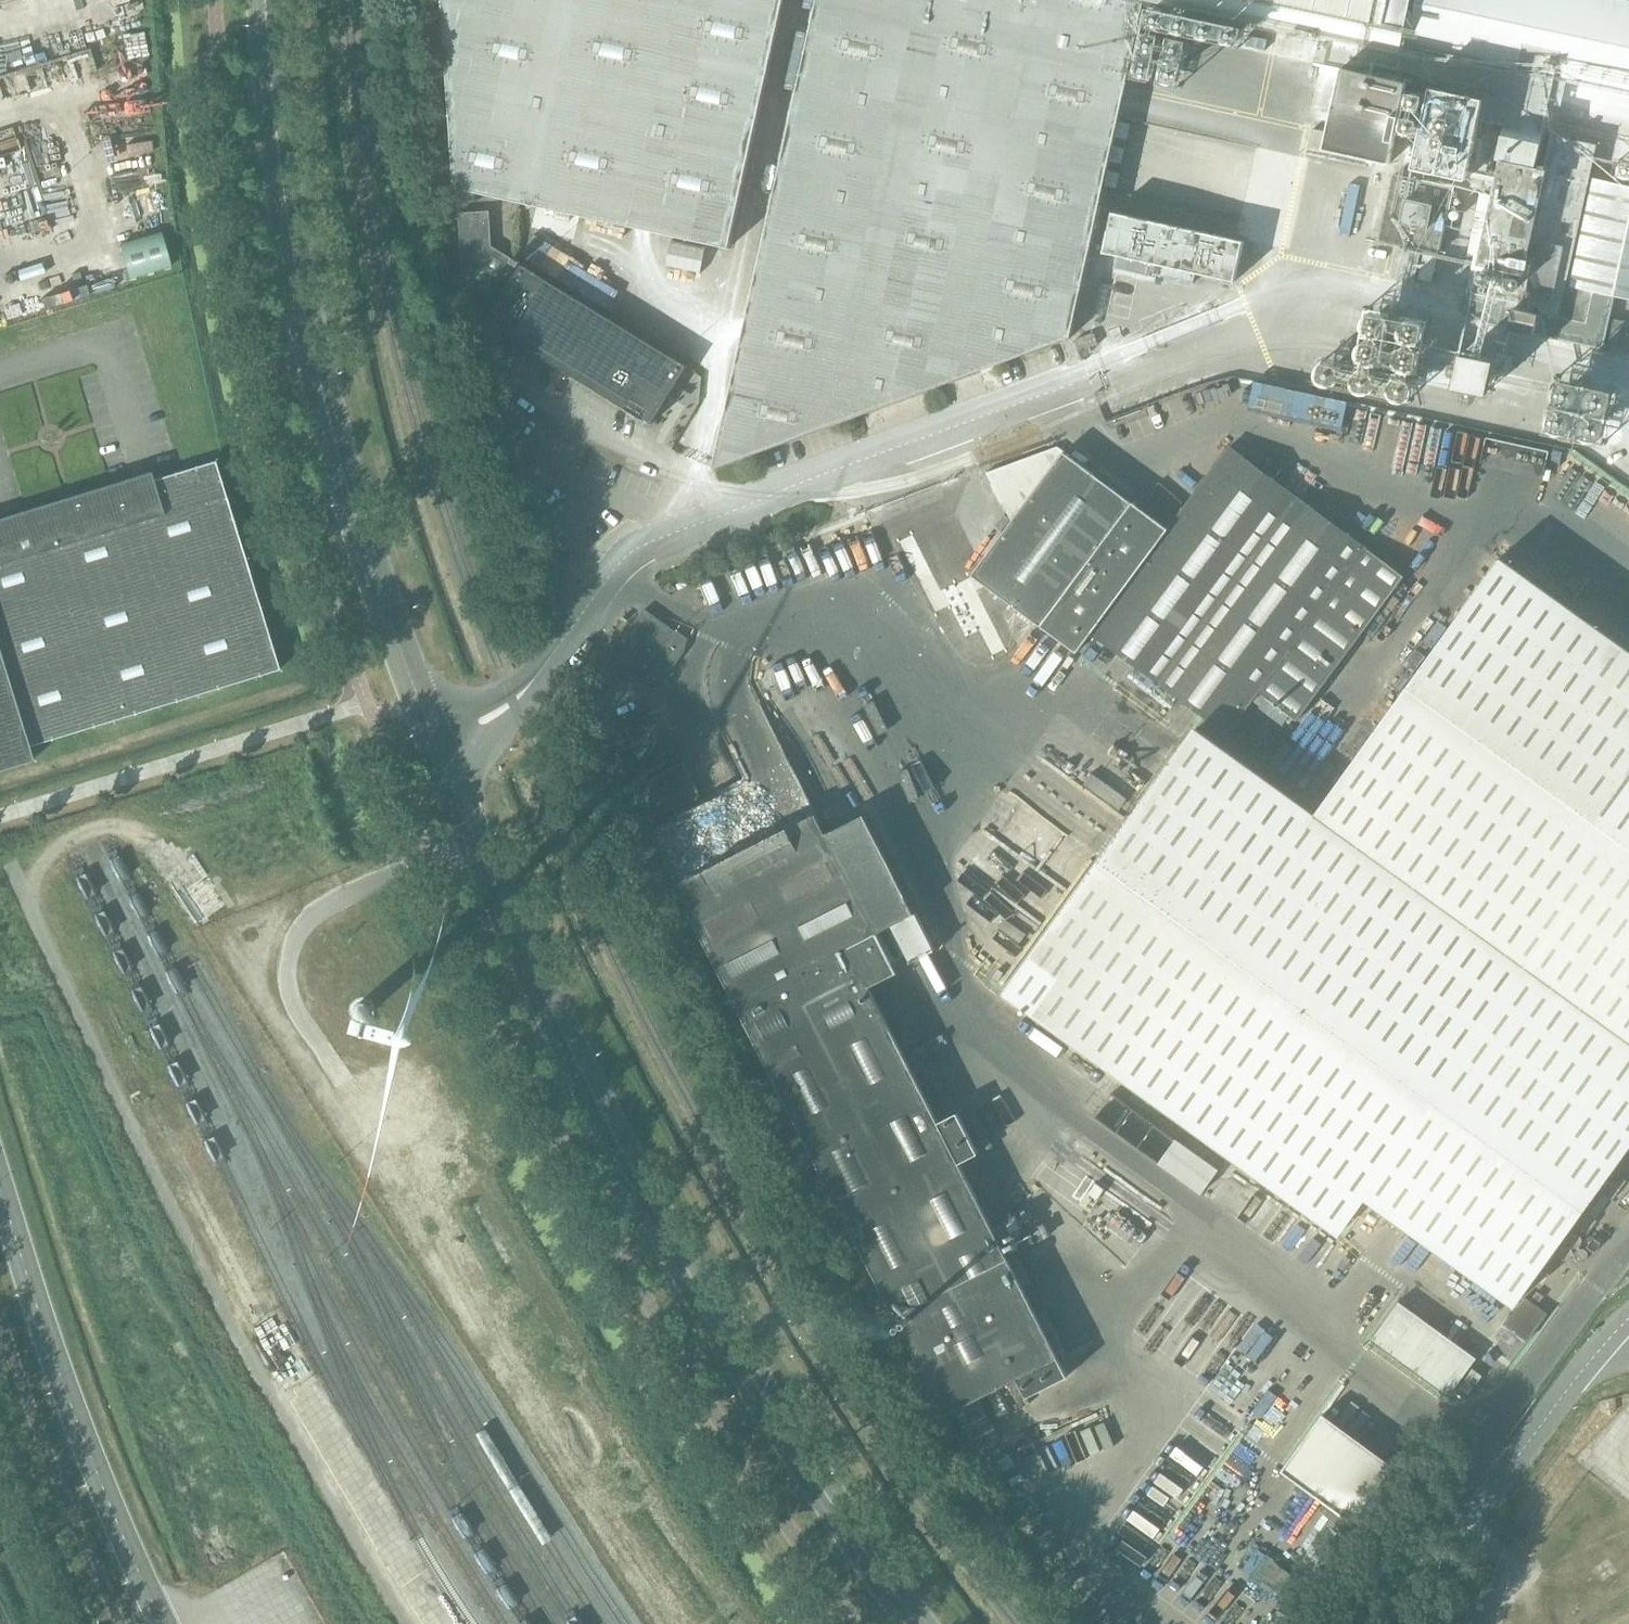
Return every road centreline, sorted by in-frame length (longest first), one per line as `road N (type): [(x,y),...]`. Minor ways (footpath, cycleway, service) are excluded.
road 1 (secondary): [(919,1623),(793,1444),(645,1194),(526,957),(443,757)]
road 2 (secondary): [(428,721),(321,389),(286,206),(265,0)]
road 3 (unclassified): [(538,674),(614,570),(653,540),(1090,378)]
road 4 (tertiary): [(162,1623),(97,1478),(0,1190)]
road 5 (unclassified): [(1343,1623),(1394,1557),(1472,1503),(1516,1458),(1628,1320)]
road 6 (track): [(191,877),(135,830),(94,826),(45,865),(36,915)]
road 7 (unclassified): [(443,757),(493,737),(535,692),(538,674)]
road 8 (unclassified): [(538,674),(428,721)]

